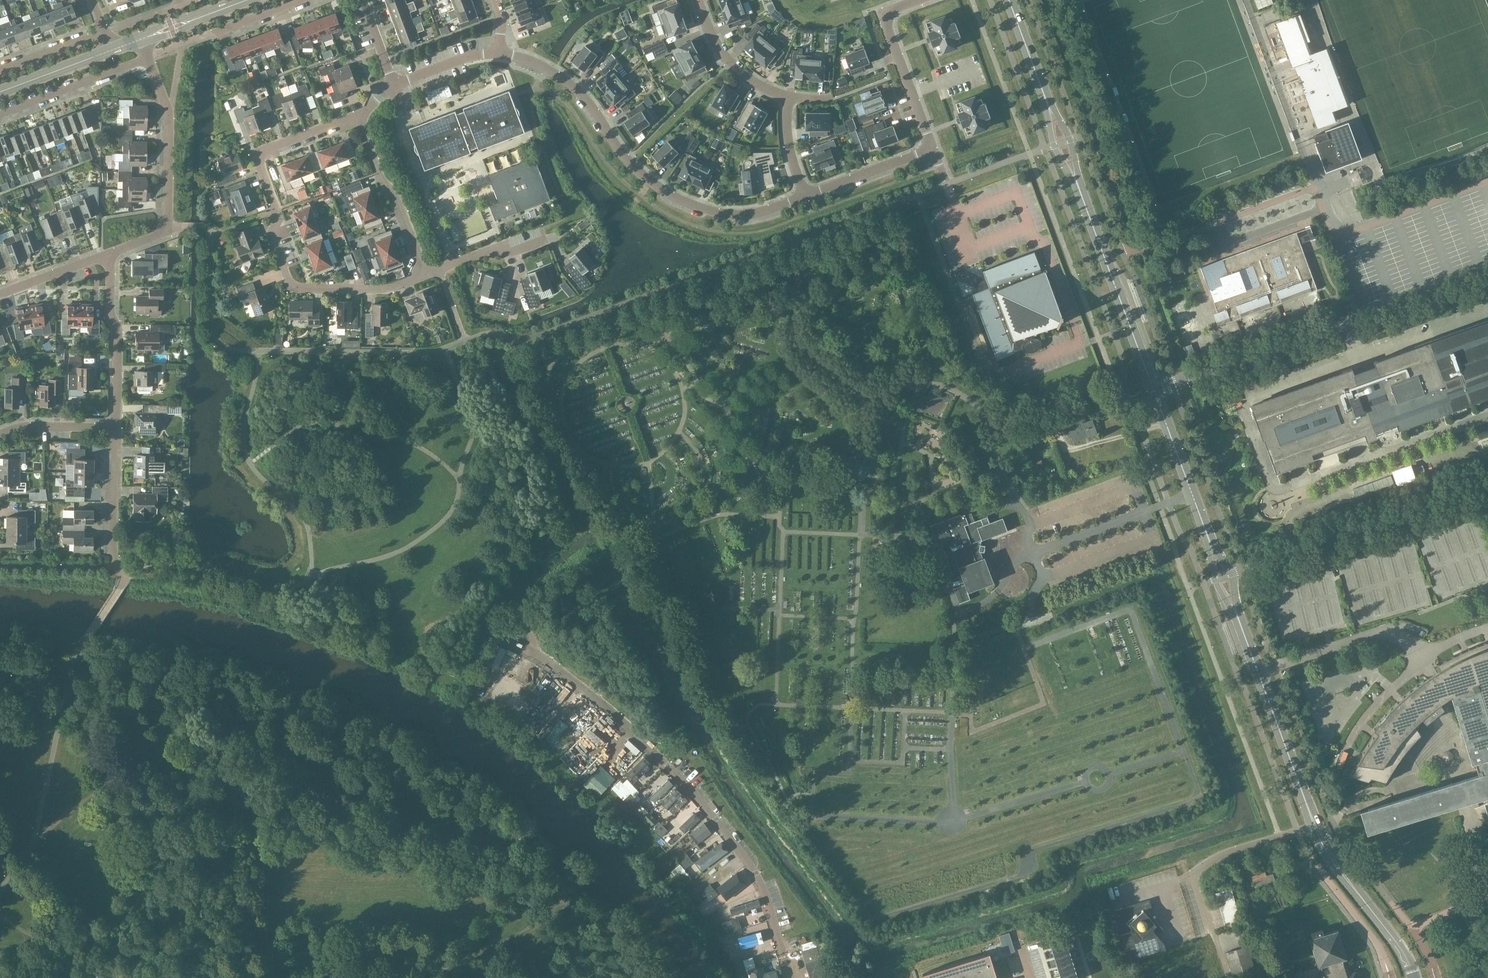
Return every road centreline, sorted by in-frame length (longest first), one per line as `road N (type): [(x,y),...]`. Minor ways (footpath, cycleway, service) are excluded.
road 1 (unclassified): [(789,977),(763,891),(703,805),(613,714),(502,636)]
road 2 (secondary): [(1209,540),(1075,178)]
road 3 (residential): [(426,274),(384,289),(291,287),(255,152),(358,118)]
road 4 (unclassified): [(805,195),(744,215),(684,202),(636,169),(567,82),(498,53)]
road 5 (secondary): [(1315,826),(1238,618)]
road 6 (residential): [(105,254),(167,231),(169,112)]
road 7 (unclassified): [(932,148),(881,13),(917,0)]
road 8 (residential): [(116,427),(117,328),(105,254)]
road 9 (residential): [(426,274),(358,118)]
road 10 (residential): [(0,113),(148,57)]
road 11 (residential): [(788,97),(734,66),(697,0)]
road 12 (unclassified): [(932,148),(805,195)]
road 13 (residential): [(113,555),(116,427)]

